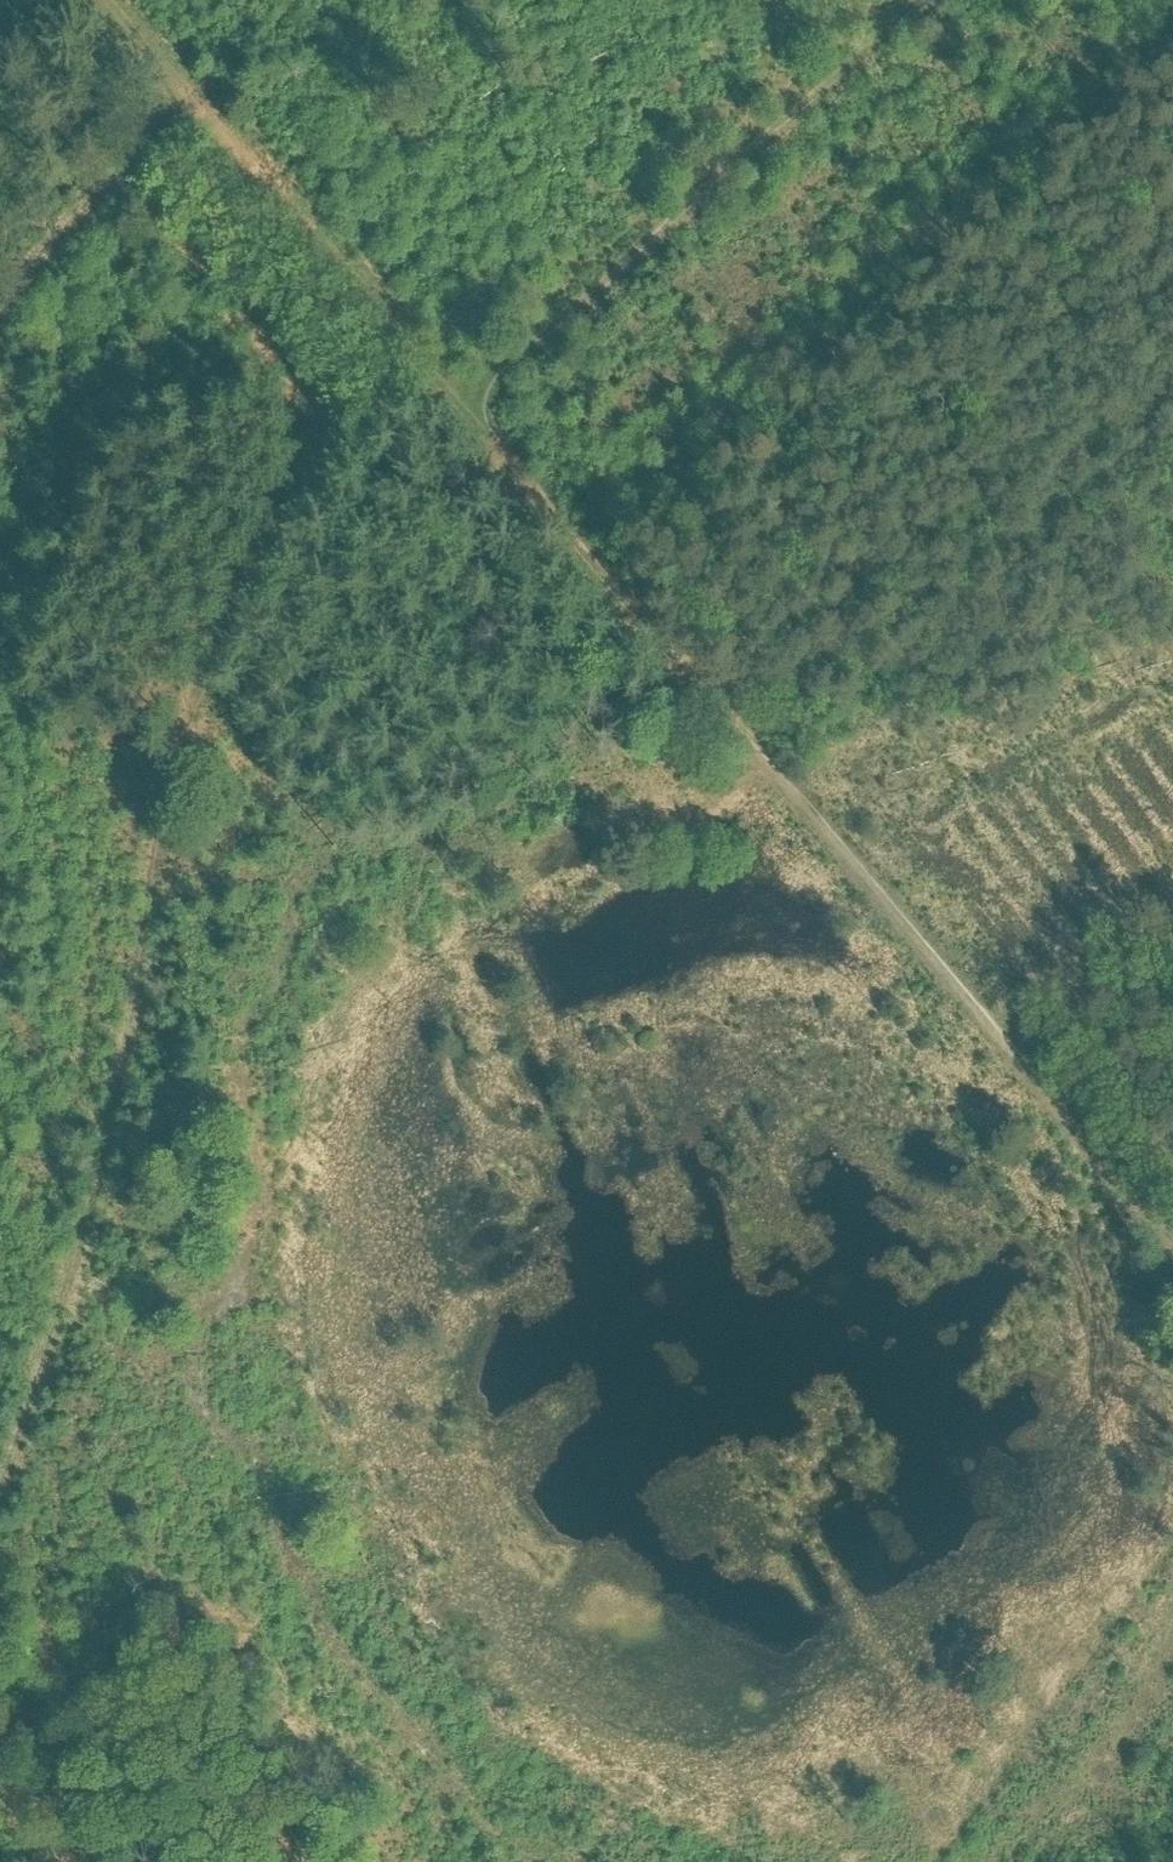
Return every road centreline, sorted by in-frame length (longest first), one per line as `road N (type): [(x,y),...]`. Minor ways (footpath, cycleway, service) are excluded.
road 1 (track): [(0,1494),(34,1415),(129,1032),(185,731),(231,591),(331,434),(420,362)]
road 2 (track): [(462,411),(1172,1234)]
road 3 (track): [(462,411),(921,0)]
road 4 (track): [(102,0),(462,411)]

